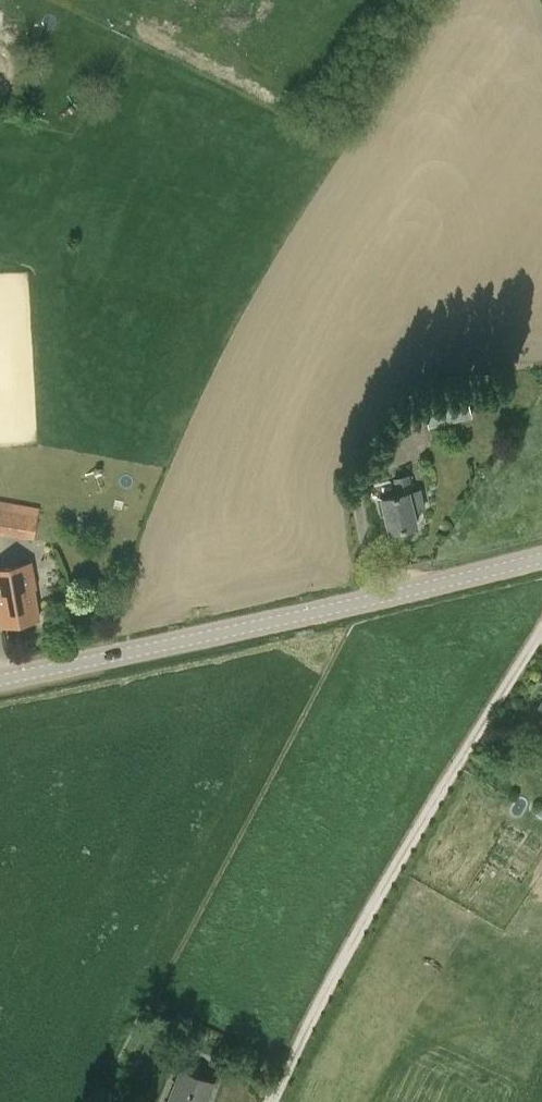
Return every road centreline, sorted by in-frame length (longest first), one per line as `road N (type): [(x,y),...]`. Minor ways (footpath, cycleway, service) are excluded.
road 1 (tertiary): [(0,680),(541,563)]
road 2 (unclassified): [(259,1101),(541,634)]

